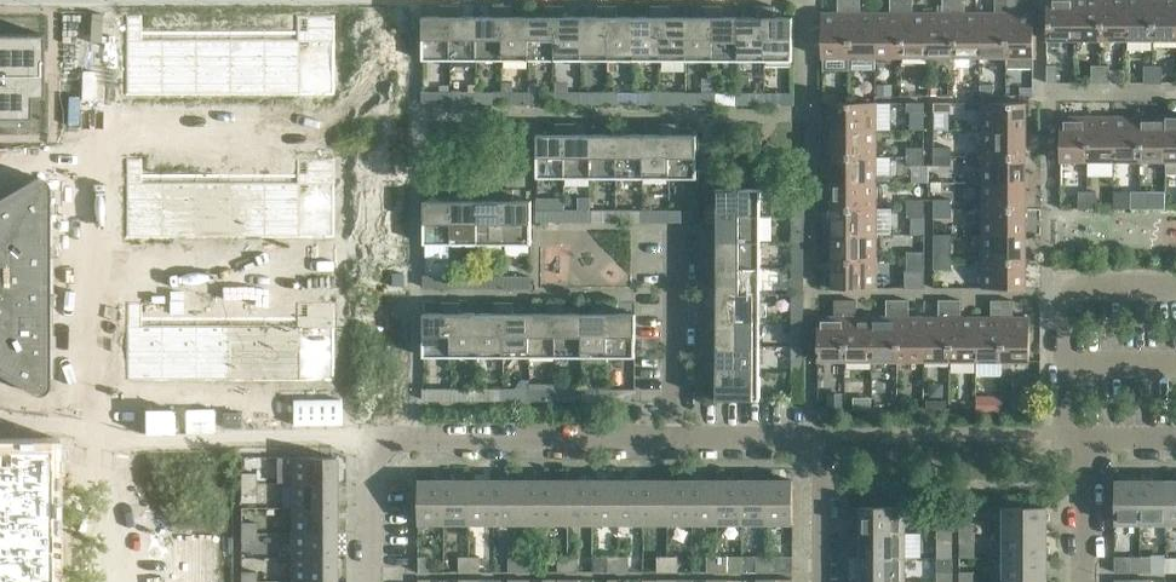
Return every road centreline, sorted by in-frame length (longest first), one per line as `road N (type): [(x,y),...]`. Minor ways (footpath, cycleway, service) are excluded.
road 1 (unknown): [(91,581),(96,74)]
road 2 (residential): [(1084,439),(1054,440),(1053,285),(1175,285)]
road 3 (residential): [(821,581),(822,439),(676,438)]
road 4 (residential): [(676,438),(389,440)]
road 5 (residential): [(676,438),(673,240)]
road 6 (residential): [(364,581),(362,440),(389,440)]
road 7 (residential): [(1084,581),(1084,439)]

